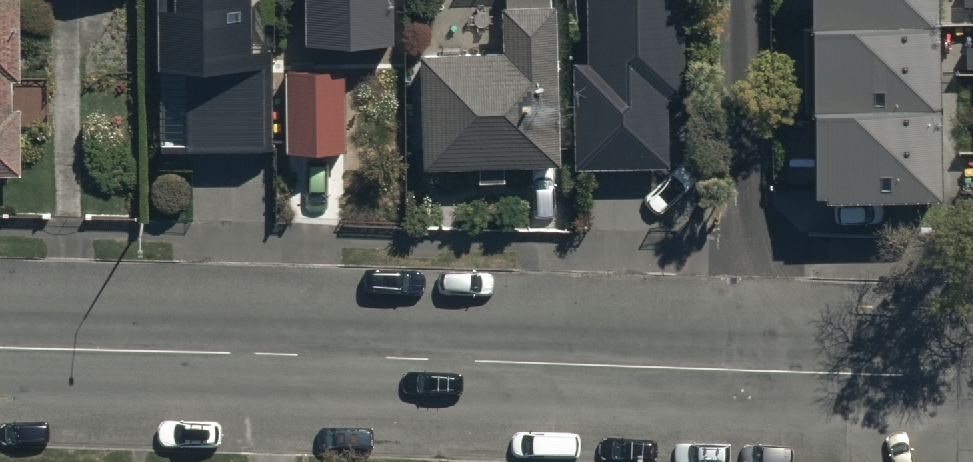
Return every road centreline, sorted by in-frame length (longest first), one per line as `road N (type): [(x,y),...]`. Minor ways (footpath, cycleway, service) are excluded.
road 1 (tertiary): [(0,350),(946,376)]

